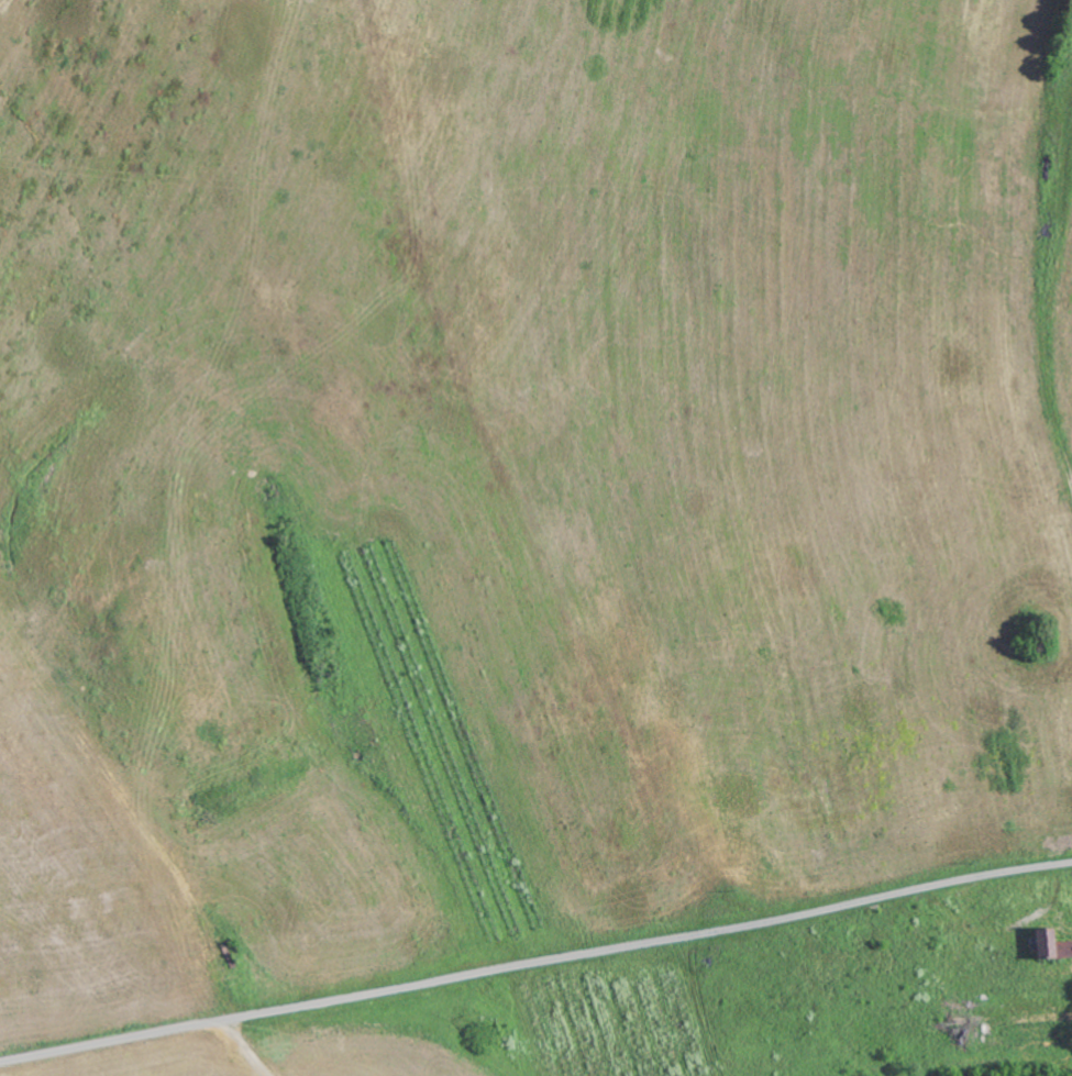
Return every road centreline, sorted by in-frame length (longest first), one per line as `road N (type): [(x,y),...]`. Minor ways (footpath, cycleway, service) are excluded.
road 1 (residential): [(0,1061),(1071,862)]

